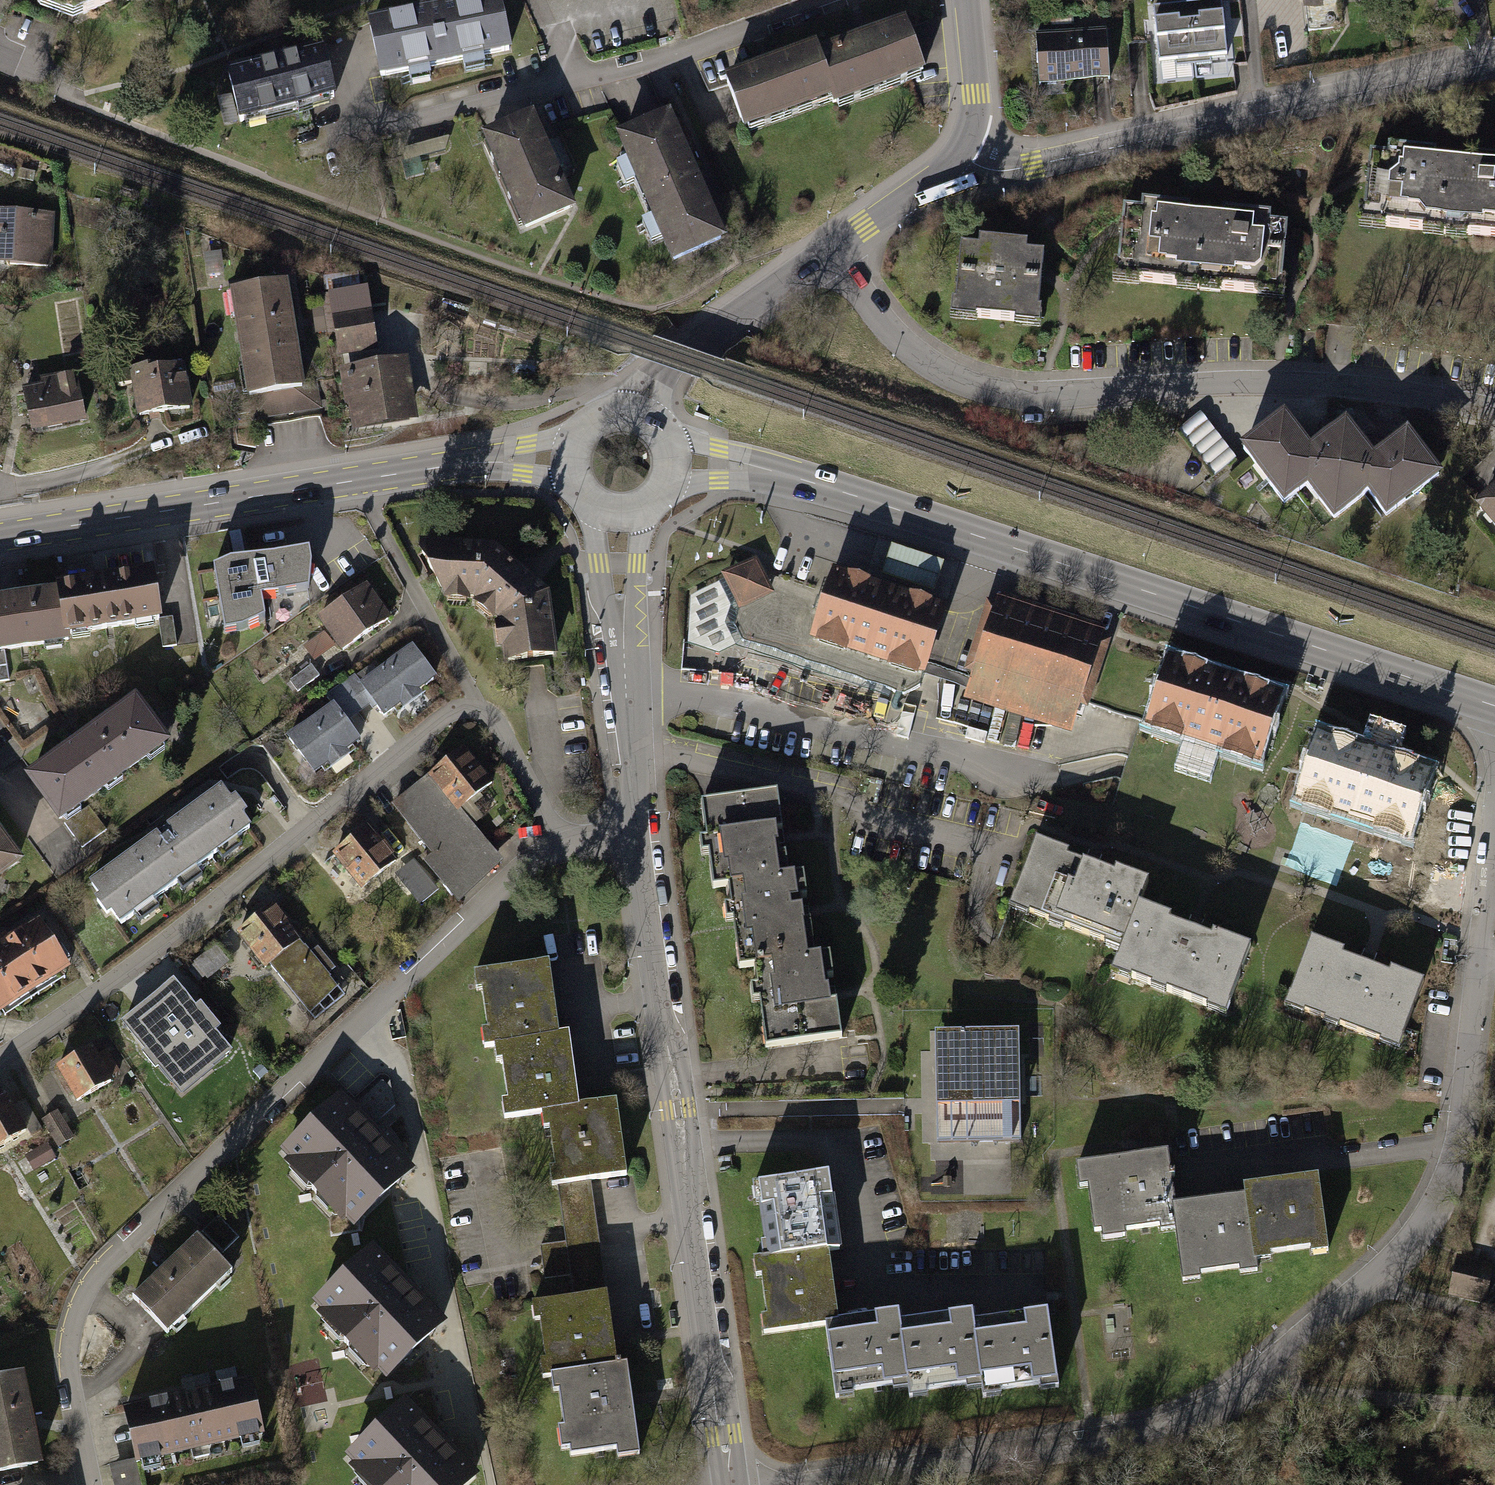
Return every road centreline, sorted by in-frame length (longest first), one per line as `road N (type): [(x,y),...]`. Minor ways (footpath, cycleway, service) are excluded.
road 1 (residential): [(829,1484),(1145,1435),(1289,1357),(1427,1220),(1460,1145),(1494,857)]
road 2 (secondary): [(1494,705),(764,471),(670,463)]
road 3 (residential): [(89,1484),(66,1365),(86,1287),(560,840)]
road 4 (residential): [(0,1058),(144,964),(461,708),(498,725),(560,840)]
road 5 (residential): [(1494,413),(1446,399),(1264,382),(1053,395),(1001,391),(949,376),(899,340),(830,252)]
road 6 (secondary): [(0,537),(474,463),(569,461)]
road 7 (residential): [(958,156),(1034,165),(1494,62)]
road 8 (residential): [(838,0),(641,70),(365,128)]
road 9 (residential): [(683,1147),(865,1149),(870,1285),(1034,1286)]
road 10 (residential): [(730,1484),(683,1147)]
road 11 (residential): [(683,1147),(637,829)]
road 12 (residential): [(637,829),(618,513)]
road 13 (residential): [(636,415),(649,380),(830,252)]
road 14 (residential): [(830,252),(958,156)]
road 15 (residential): [(958,156),(974,94),(966,0)]

